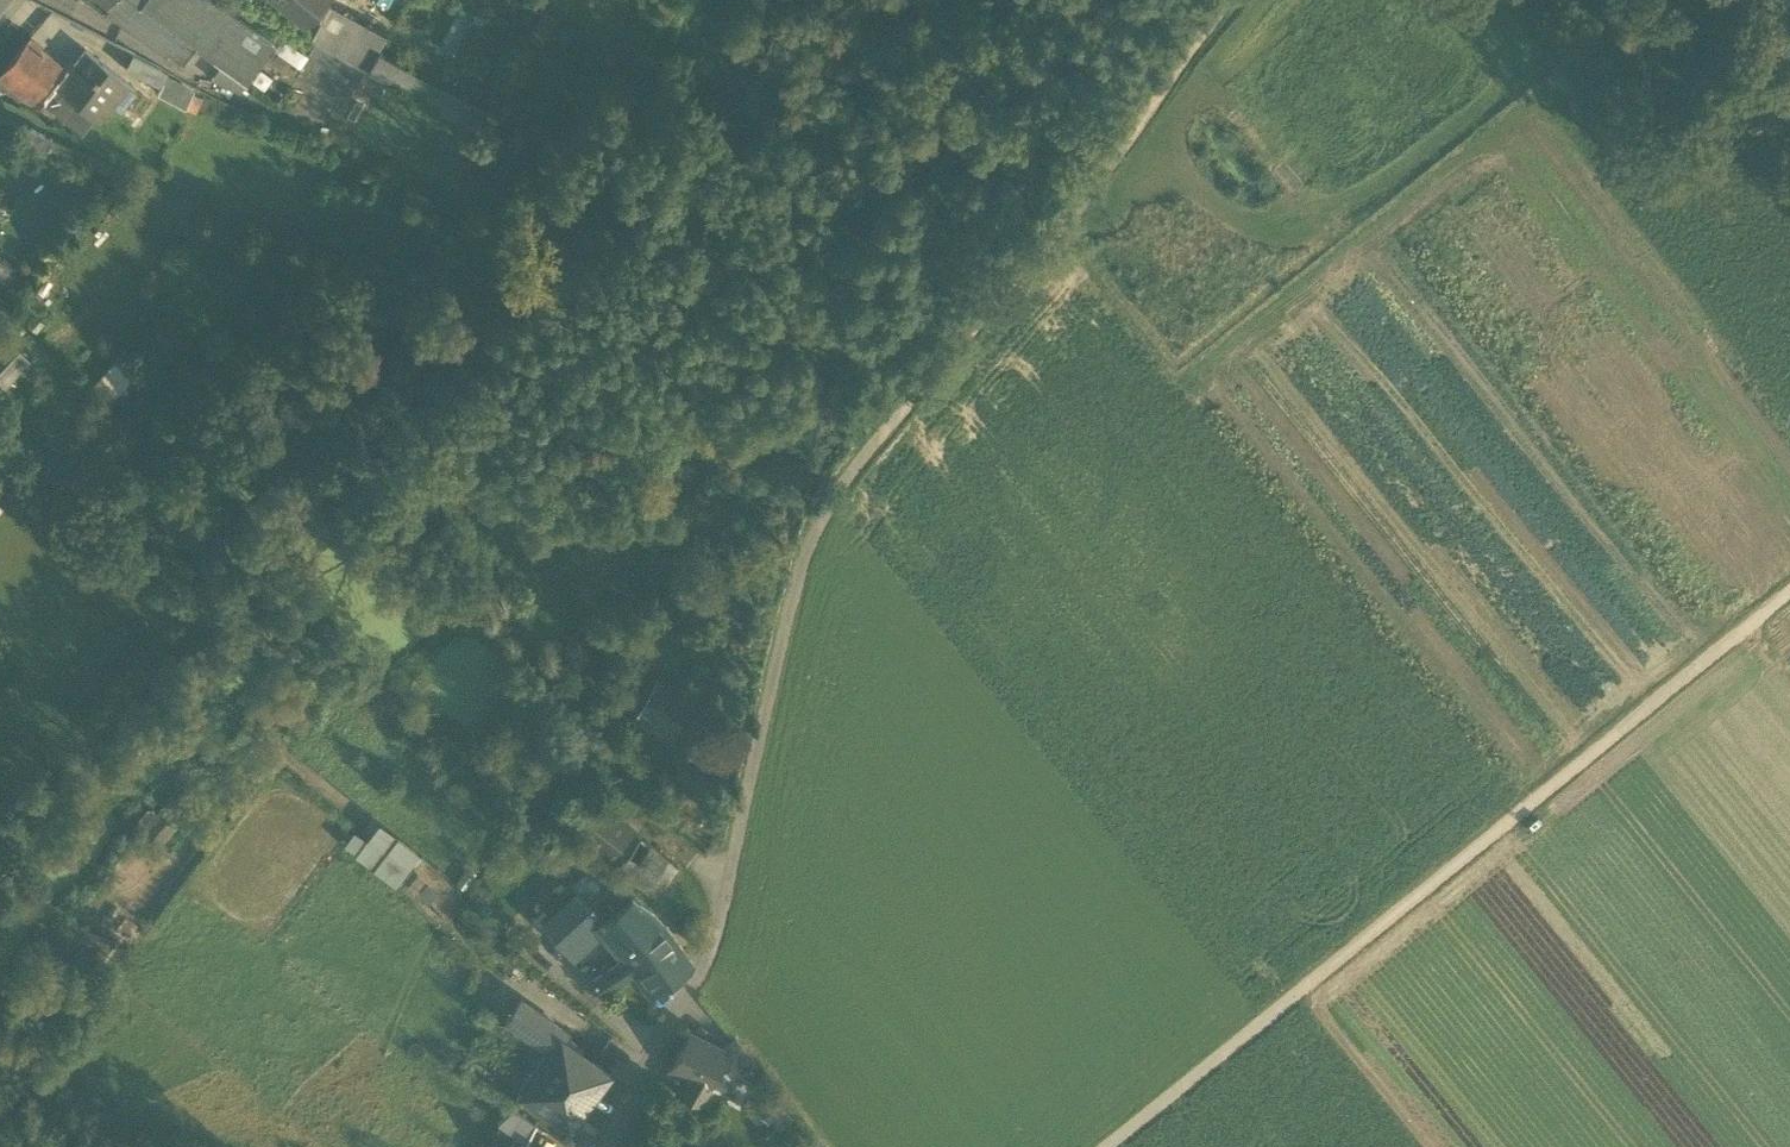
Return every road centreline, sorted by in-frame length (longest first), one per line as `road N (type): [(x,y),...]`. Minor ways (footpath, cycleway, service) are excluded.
road 1 (track): [(1226,0),(1032,261),(854,463),(795,572),(735,846)]
road 2 (track): [(1789,594),(1111,1146)]
road 3 (residential): [(735,846),(712,947),(613,1146)]

